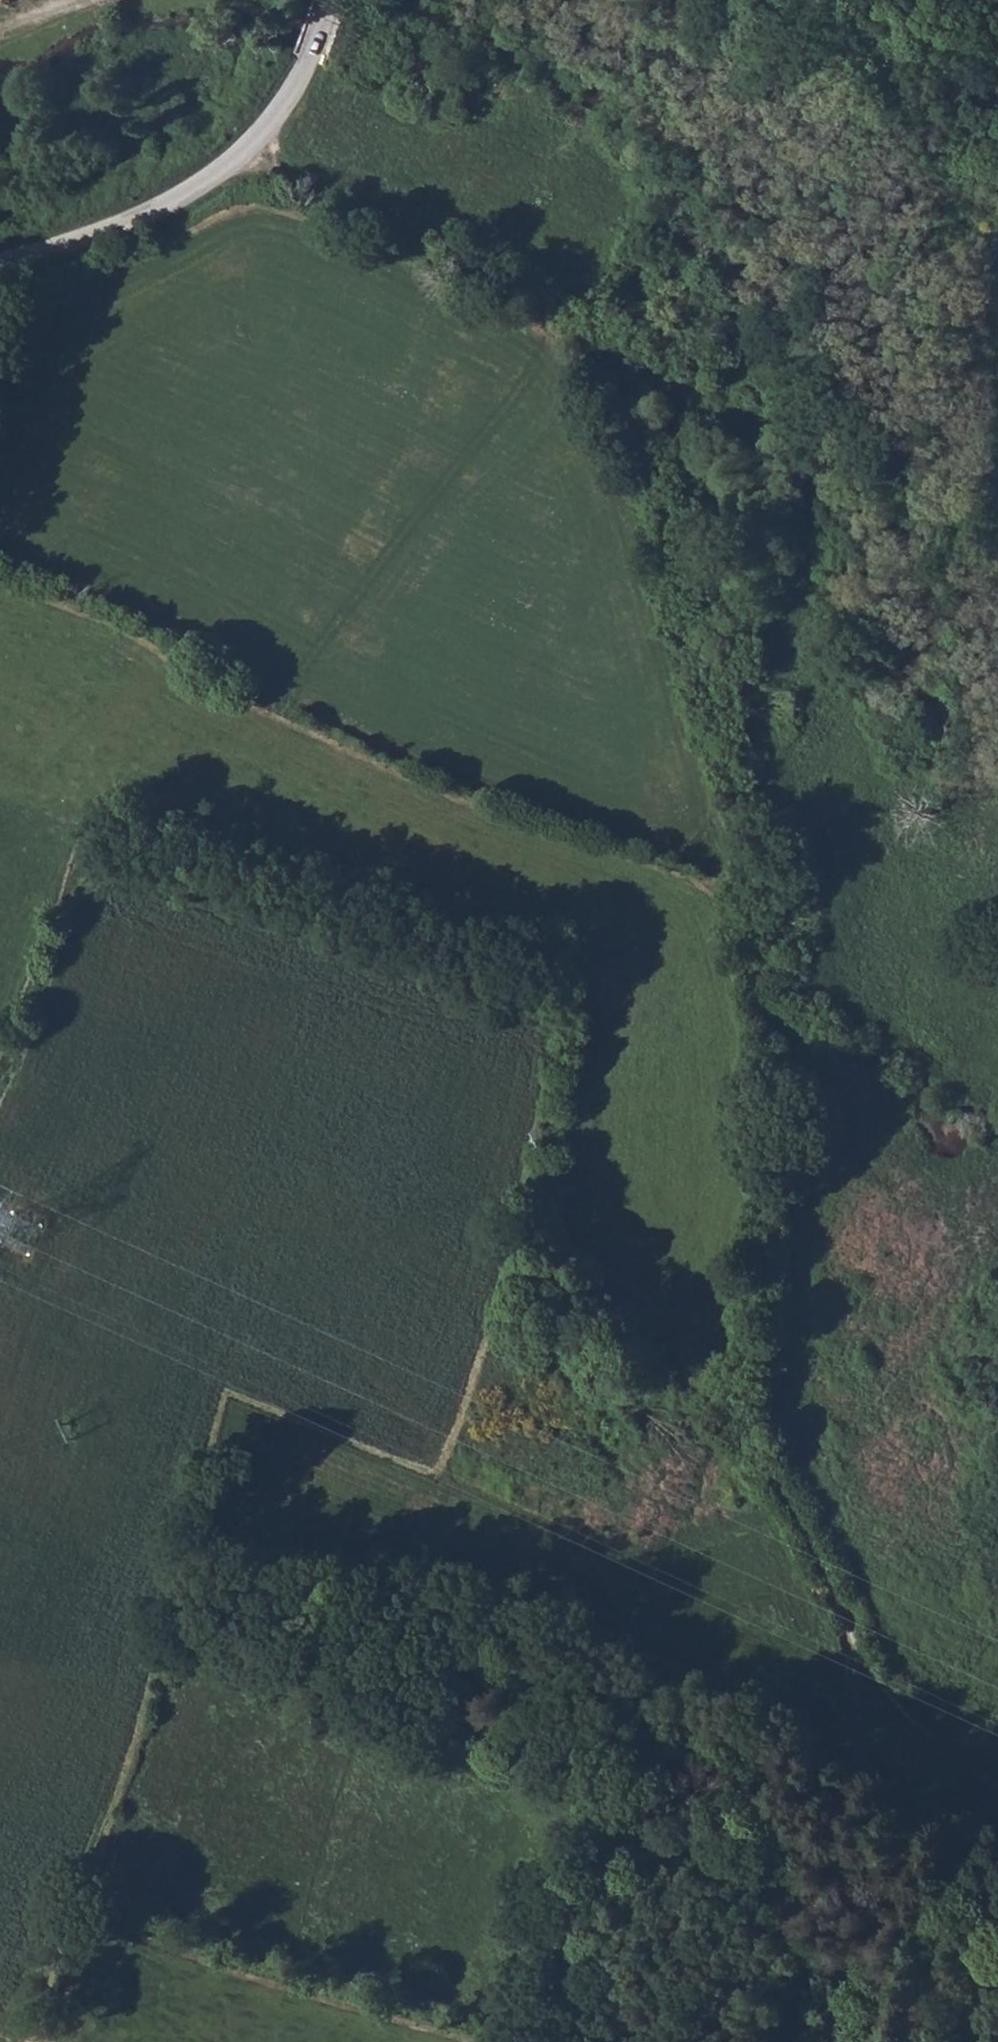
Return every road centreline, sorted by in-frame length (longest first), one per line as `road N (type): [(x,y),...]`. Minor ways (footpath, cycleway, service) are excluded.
road 1 (unclassified): [(0,258),(75,243),(174,201),(261,138),(301,89),(332,0)]

